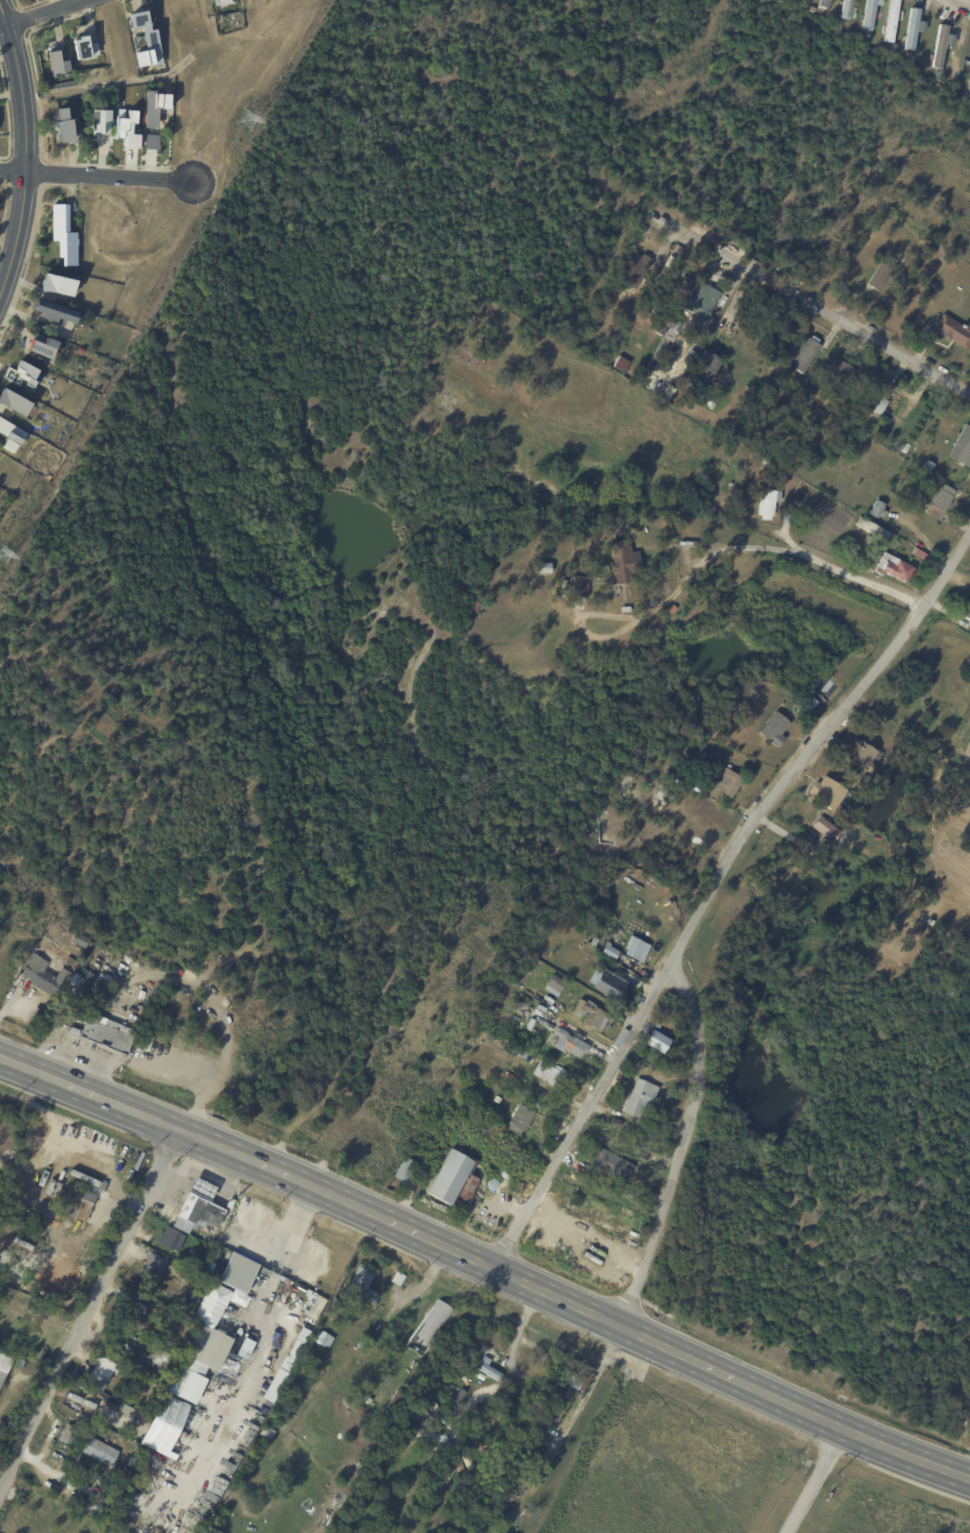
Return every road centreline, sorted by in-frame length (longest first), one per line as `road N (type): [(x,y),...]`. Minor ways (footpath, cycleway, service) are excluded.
road 1 (primary): [(0,1049),(780,1403),(969,1479)]
road 2 (residential): [(501,1274),(709,882),(922,605),(969,530)]
road 3 (residential): [(0,1482),(170,1125)]
road 4 (residential): [(664,967),(694,1020),(697,1078),(642,1278),(618,1328)]
road 5 (residential): [(664,215),(969,396)]
road 6 (tertiary): [(0,305),(25,172),(8,0)]
road 7 (residential): [(25,172),(192,180)]
road 8 (residential): [(922,605),(795,550)]

